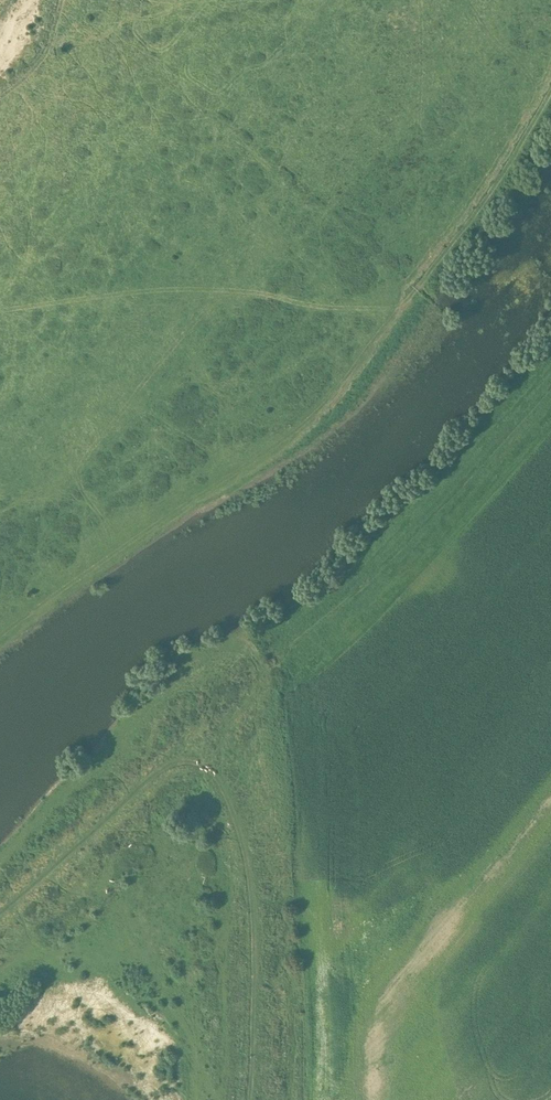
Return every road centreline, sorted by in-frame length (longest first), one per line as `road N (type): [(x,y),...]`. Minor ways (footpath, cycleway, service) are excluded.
road 1 (track): [(550,387),(401,551),(283,651),(315,1002),(316,1099)]
road 2 (track): [(550,79),(458,230),(307,411),(0,632)]
road 3 (track): [(252,1099),(258,976),(249,861),(230,797),(207,769),(171,765),(150,775),(0,912)]

